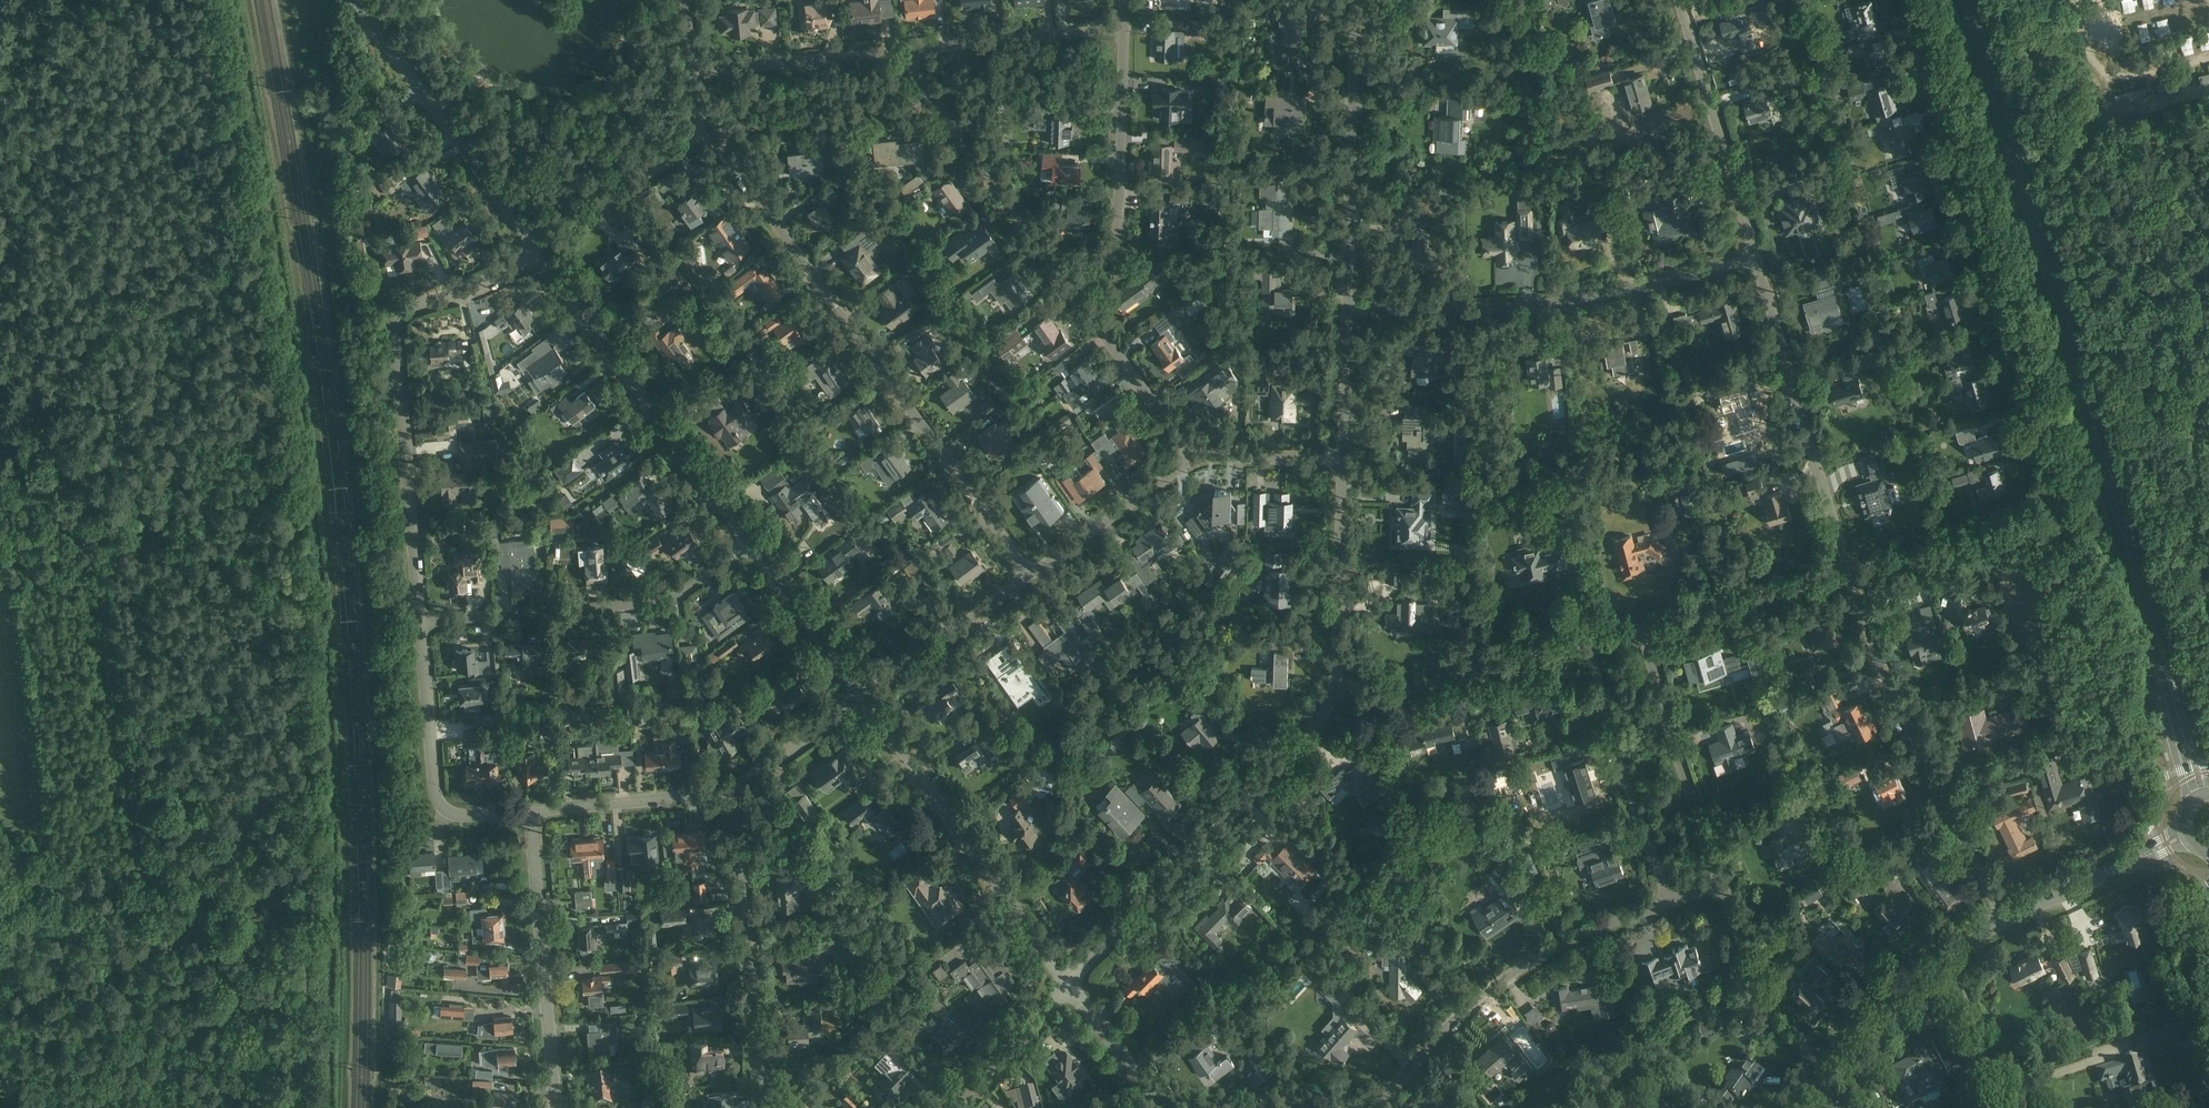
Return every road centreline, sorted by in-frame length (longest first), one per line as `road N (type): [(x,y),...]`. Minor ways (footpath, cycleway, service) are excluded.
road 1 (primary): [(1960,0),(2191,798)]
road 2 (primary): [(2208,784),(1975,0)]
road 3 (residential): [(1850,575),(2061,515),(1904,0)]
road 4 (residential): [(1032,572),(704,128)]
road 5 (residential): [(423,623),(396,333),(413,306),(469,290),(538,251)]
road 6 (residential): [(1347,308),(1557,301),(1753,255)]
road 7 (residential): [(1067,985),(1320,726),(1336,696)]
road 8 (residential): [(2008,921),(1874,647),(1850,575)]
road 9 (residential): [(1374,1107),(1487,988),(1535,953),(1665,906)]
road 10 (unclassified): [(747,543),(538,251)]
road 11 (unclassified): [(1067,985),(860,699)]
road 12 (residential): [(423,623),(654,604),(747,543)]
road 13 (residential): [(1850,575),(1753,255)]
road 14 (unclassified): [(538,251),(354,0)]
road 15 (residential): [(759,1107),(725,800)]
road 16 (residential): [(1347,308),(1357,0)]
road 17 (residential): [(557,1107),(532,815)]
road 18 (residential): [(1065,286),(1117,242),(1122,30)]
road 19 (residential): [(1665,906),(1581,642)]
road 20 (residential): [(532,815),(462,818),(437,796),(423,623)]
road 21 (residential): [(1724,888),(1641,628)]
road 22 (residential): [(1753,255),(1679,0)]
road 23 (residential): [(1336,696),(1364,697),(1581,642)]
road 24 (residential): [(1336,696),(1342,458)]
road 25 (residential): [(704,128),(935,102)]
road 26 (residential): [(1065,286),(935,102)]
road 27 (residential): [(1834,1076),(1784,1035),(1761,997),(1724,888)]
road 28 (residential): [(901,51),(1122,30)]
road 29 (residential): [(1641,628),(1850,575)]
road 30 (residential): [(1192,459),(1065,286)]
road 31 (residential): [(860,699),(1032,572)]
road 32 (residential): [(695,70),(901,51)]
road 33 (residential): [(1032,572),(1192,459)]
road 34 (residential): [(532,815),(725,800)]
road 35 (unclassified): [(2008,921),(2182,837)]
road 36 (unclassified): [(860,699),(747,543)]
road 37 (residential): [(725,800),(860,699)]
road 38 (residential): [(569,228),(704,128)]
road 39 (residential): [(954,1107),(1067,985)]
road 40 (residential): [(2024,1107),(1943,962)]
road 41 (unclassified): [(1834,1076),(1943,962)]
road 42 (unclassified): [(1156,1107),(1067,985)]
road 43 (residential): [(1342,458),(1347,308)]
road 44 (residential): [(1192,459),(1342,458)]
road 45 (track): [(2085,30),(2208,5)]

